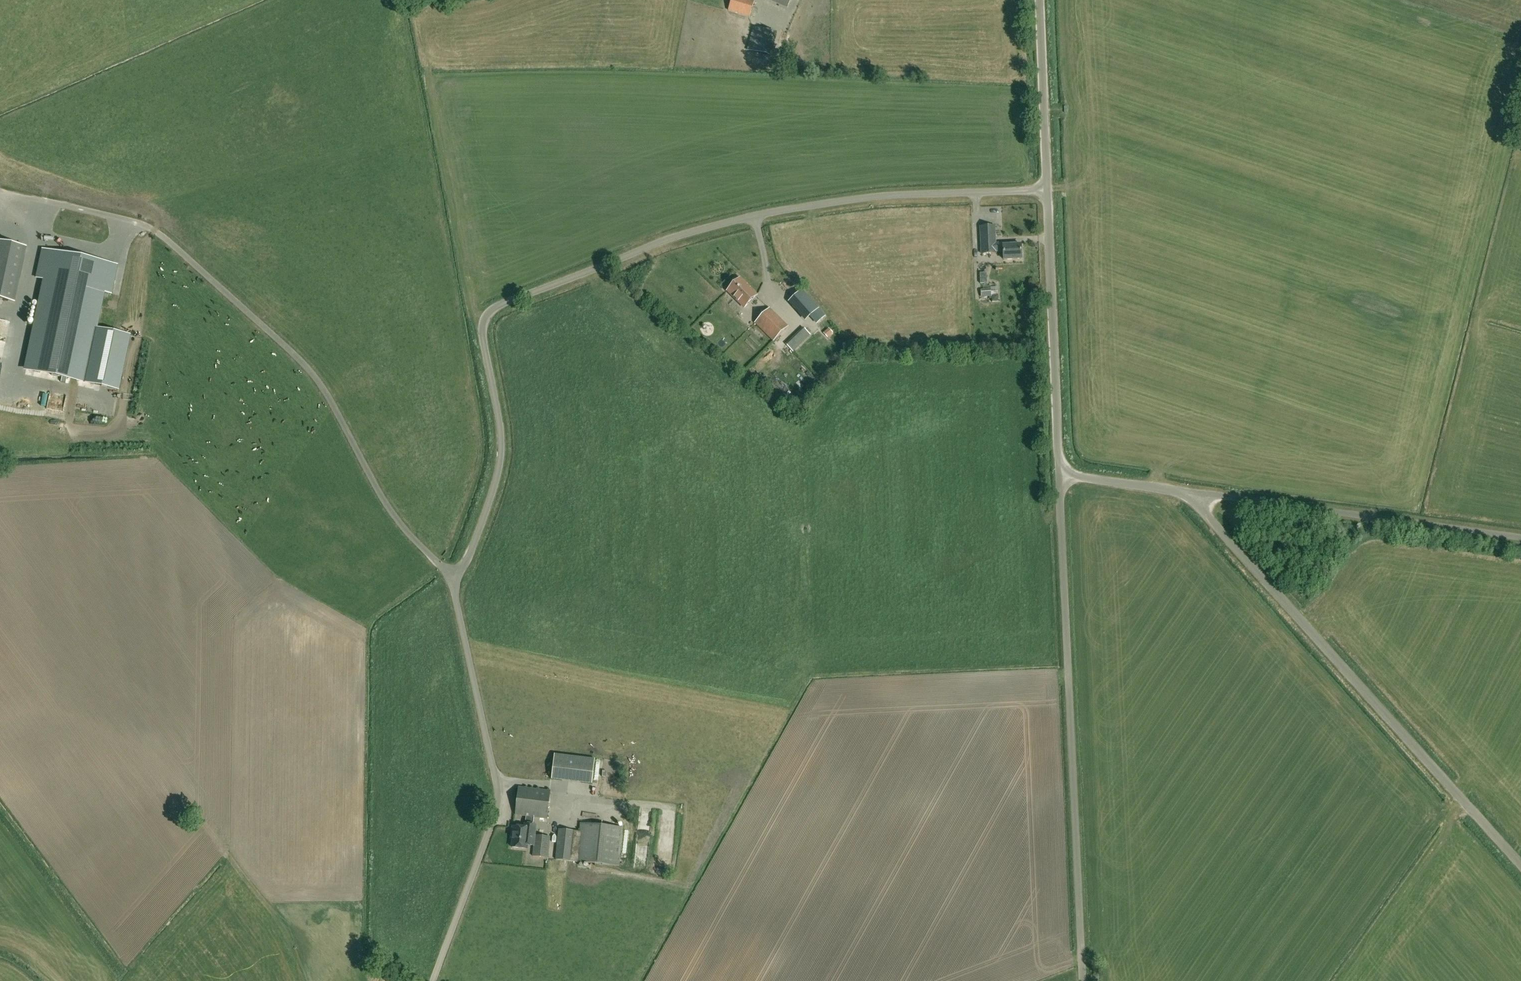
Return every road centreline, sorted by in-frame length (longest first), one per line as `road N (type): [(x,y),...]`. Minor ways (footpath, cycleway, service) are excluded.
road 1 (unclassified): [(433,980),(498,801),(450,581),(467,561),(501,459),(486,316),(669,239),(770,212),(889,196),(1047,190)]
road 2 (track): [(0,192),(135,222),(193,262),(314,375),(384,501),(450,581)]
road 3 (unclassified): [(1083,980),(1059,474)]
road 4 (unclassified): [(1520,865),(1188,493)]
road 5 (unclassified): [(1520,538),(1188,493)]
road 6 (unclassified): [(1059,474),(1047,190)]
road 7 (unclassified): [(1047,190),(1040,0)]
road 8 (unclassified): [(1188,493),(1059,474)]

